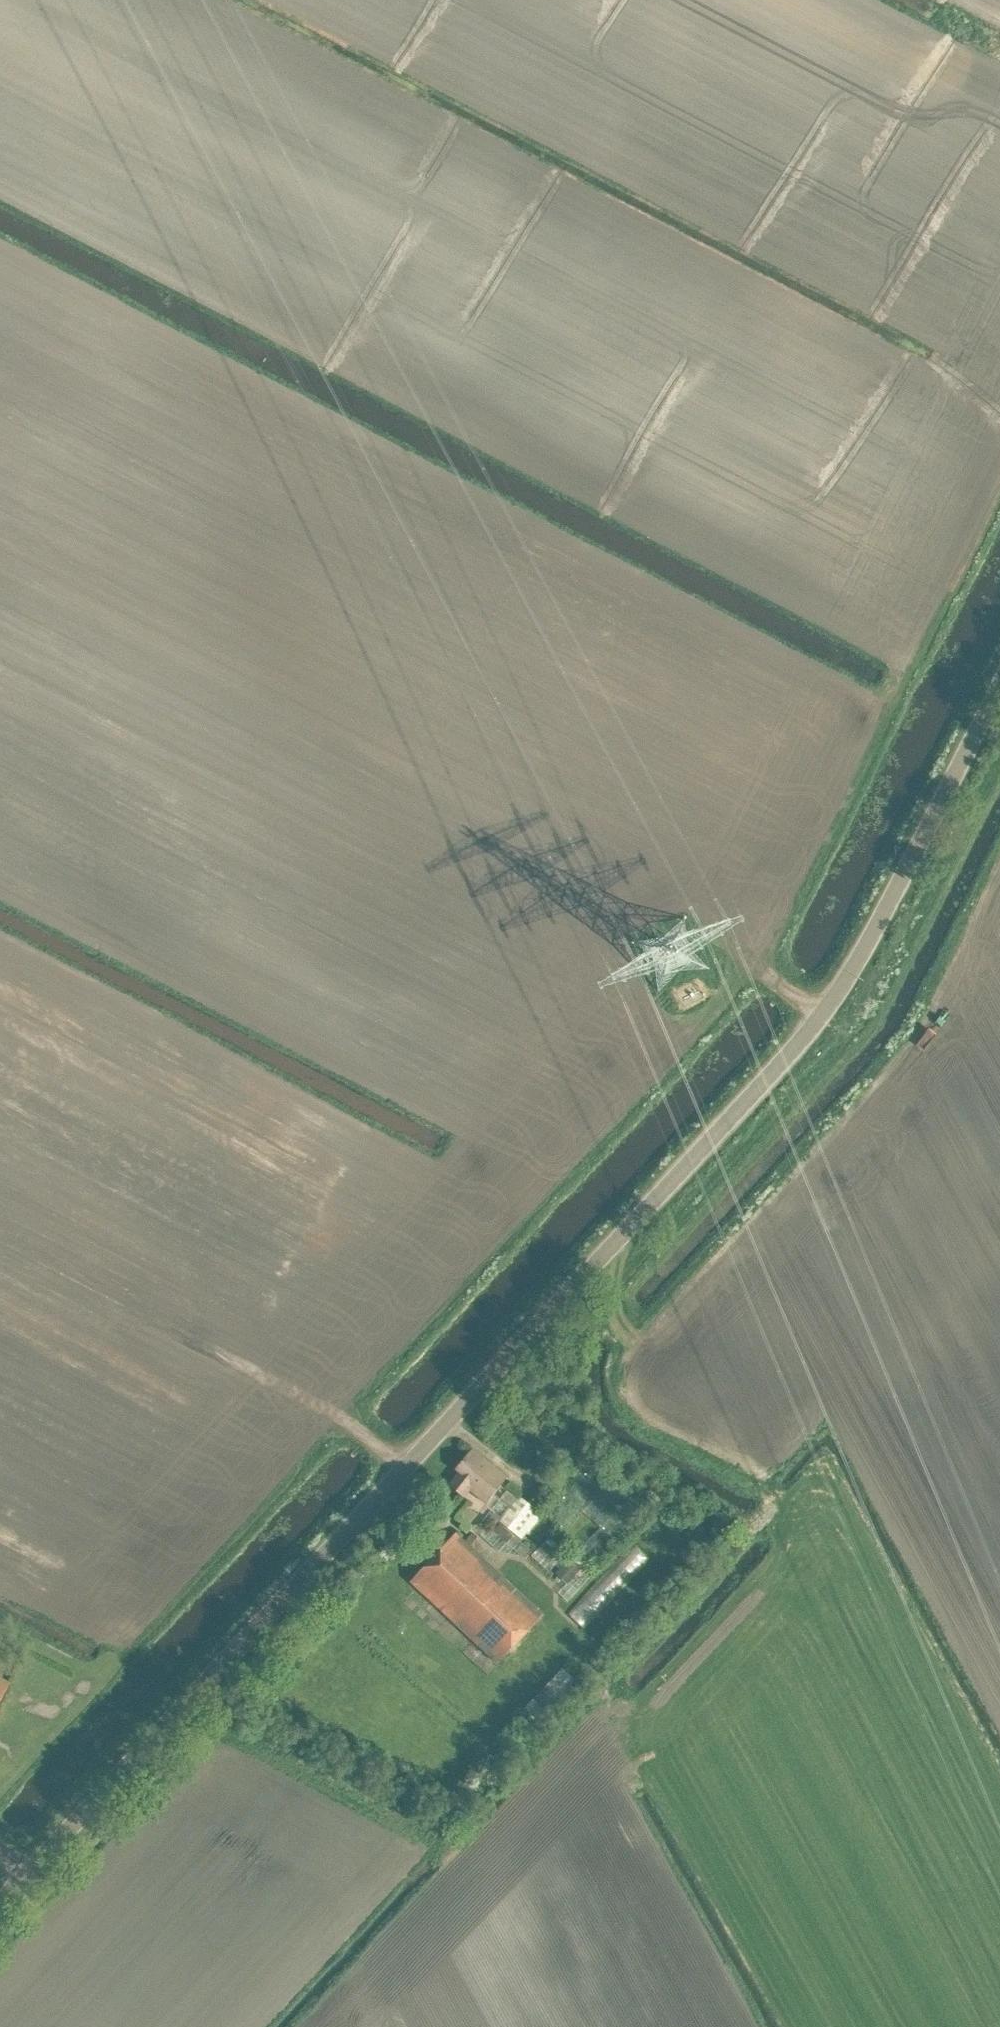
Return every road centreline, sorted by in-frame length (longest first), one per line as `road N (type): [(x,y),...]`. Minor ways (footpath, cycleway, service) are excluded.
road 1 (unclassified): [(0,1899),(837,1003),(999,687)]

